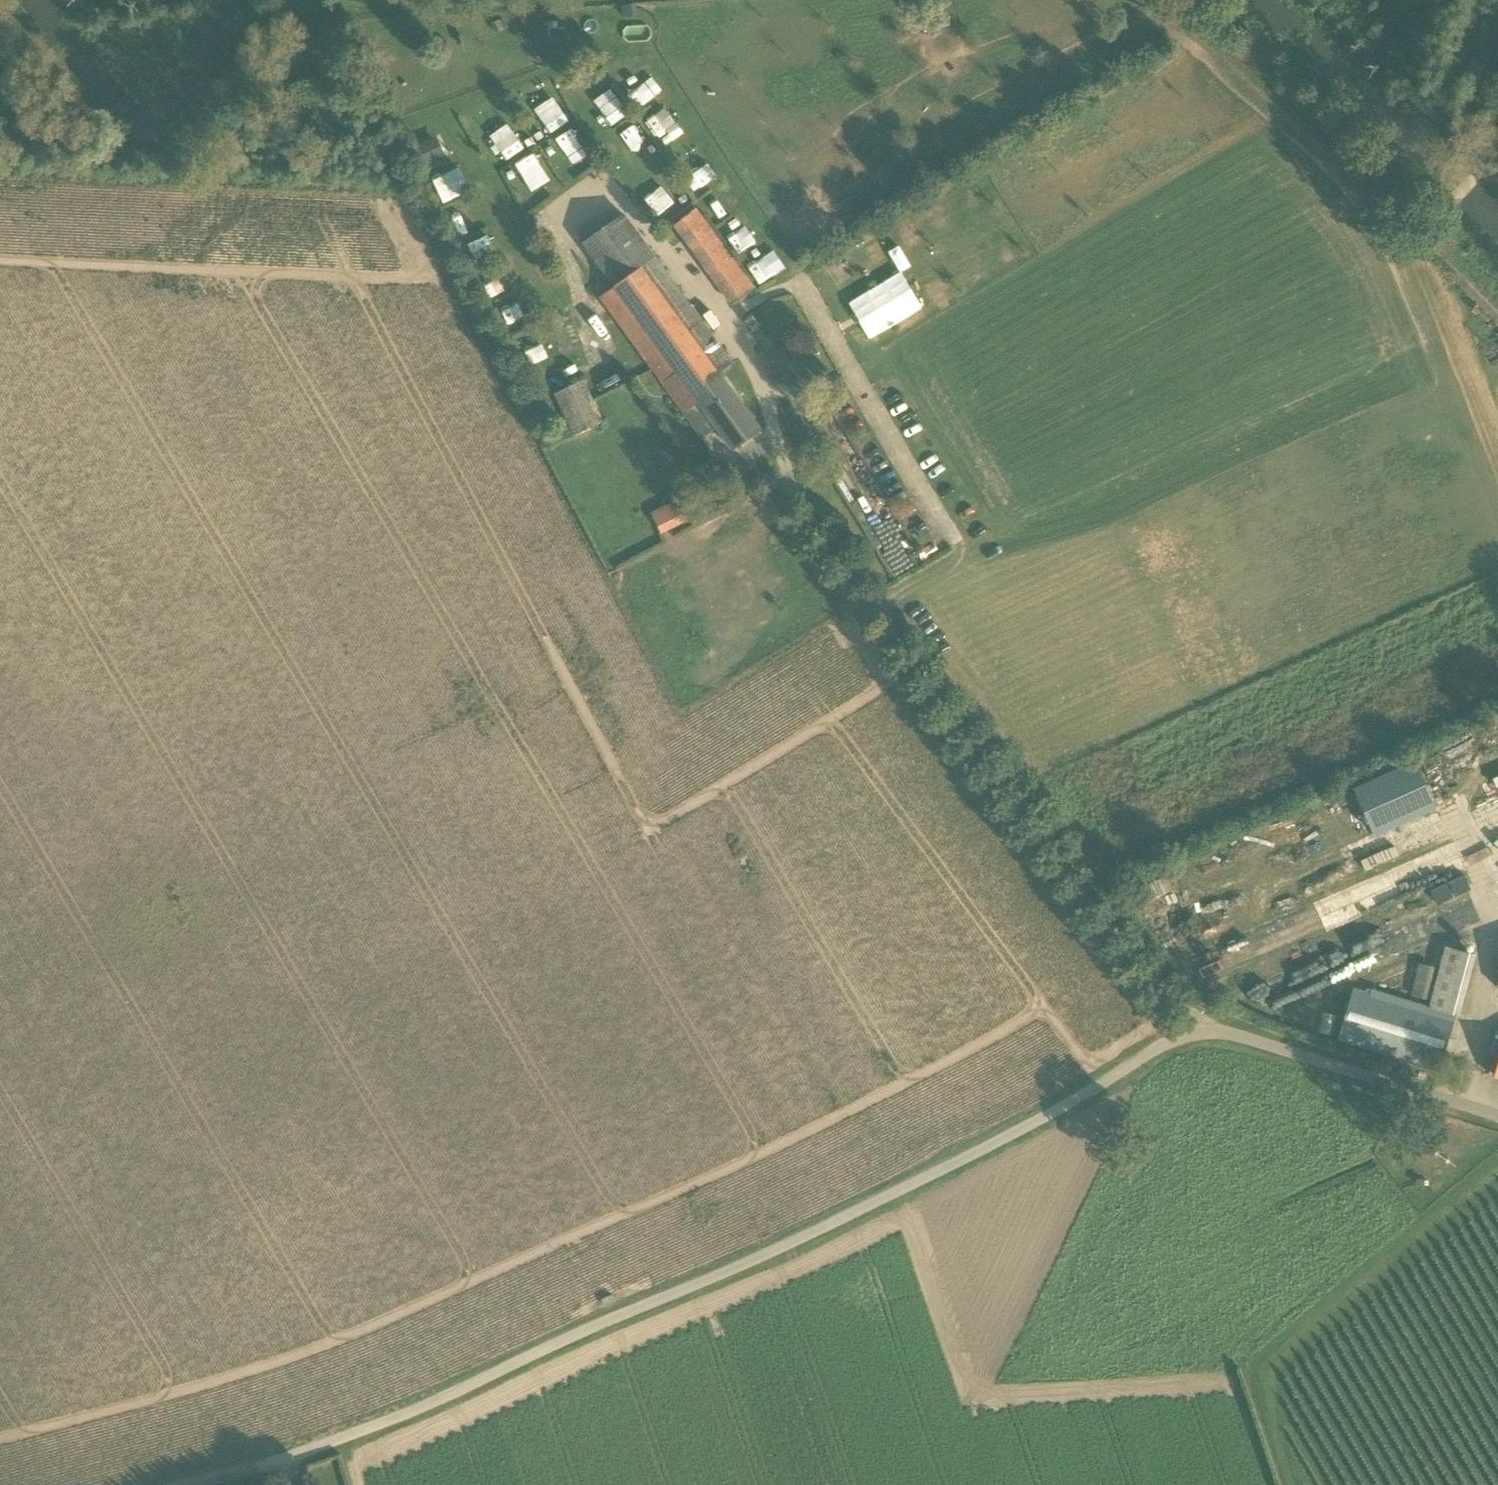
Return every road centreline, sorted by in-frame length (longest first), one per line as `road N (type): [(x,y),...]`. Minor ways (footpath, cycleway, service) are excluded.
road 1 (unclassified): [(197,1484),(458,1392),(989,1147),(1154,1049),(1212,1026)]
road 2 (unclassified): [(1212,1026),(1158,988),(1120,942),(793,496)]
road 3 (unclassified): [(1212,1026),(1497,1116)]
road 4 (track): [(1430,237),(1420,249),(1423,265),(1497,466)]

